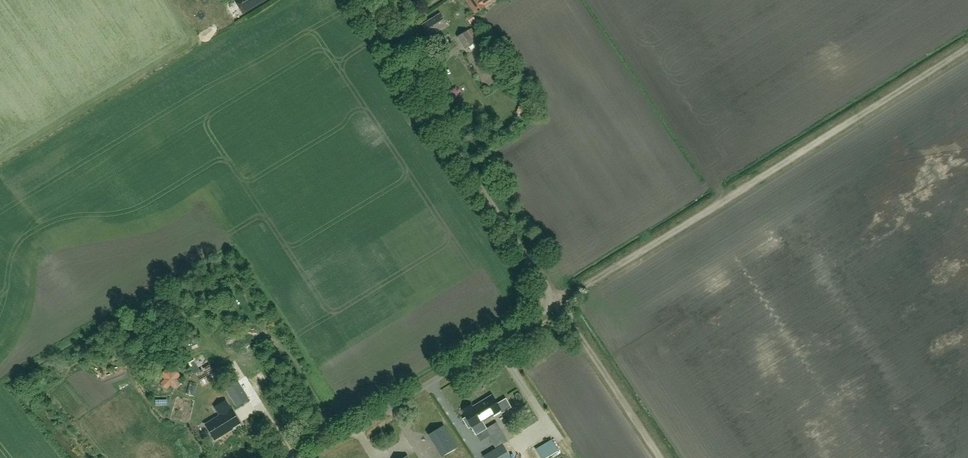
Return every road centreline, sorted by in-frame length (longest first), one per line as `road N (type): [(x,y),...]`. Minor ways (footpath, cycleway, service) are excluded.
road 1 (track): [(659,457),(552,299),(967,48)]
road 2 (unclassified): [(296,457),(552,299),(354,0)]

